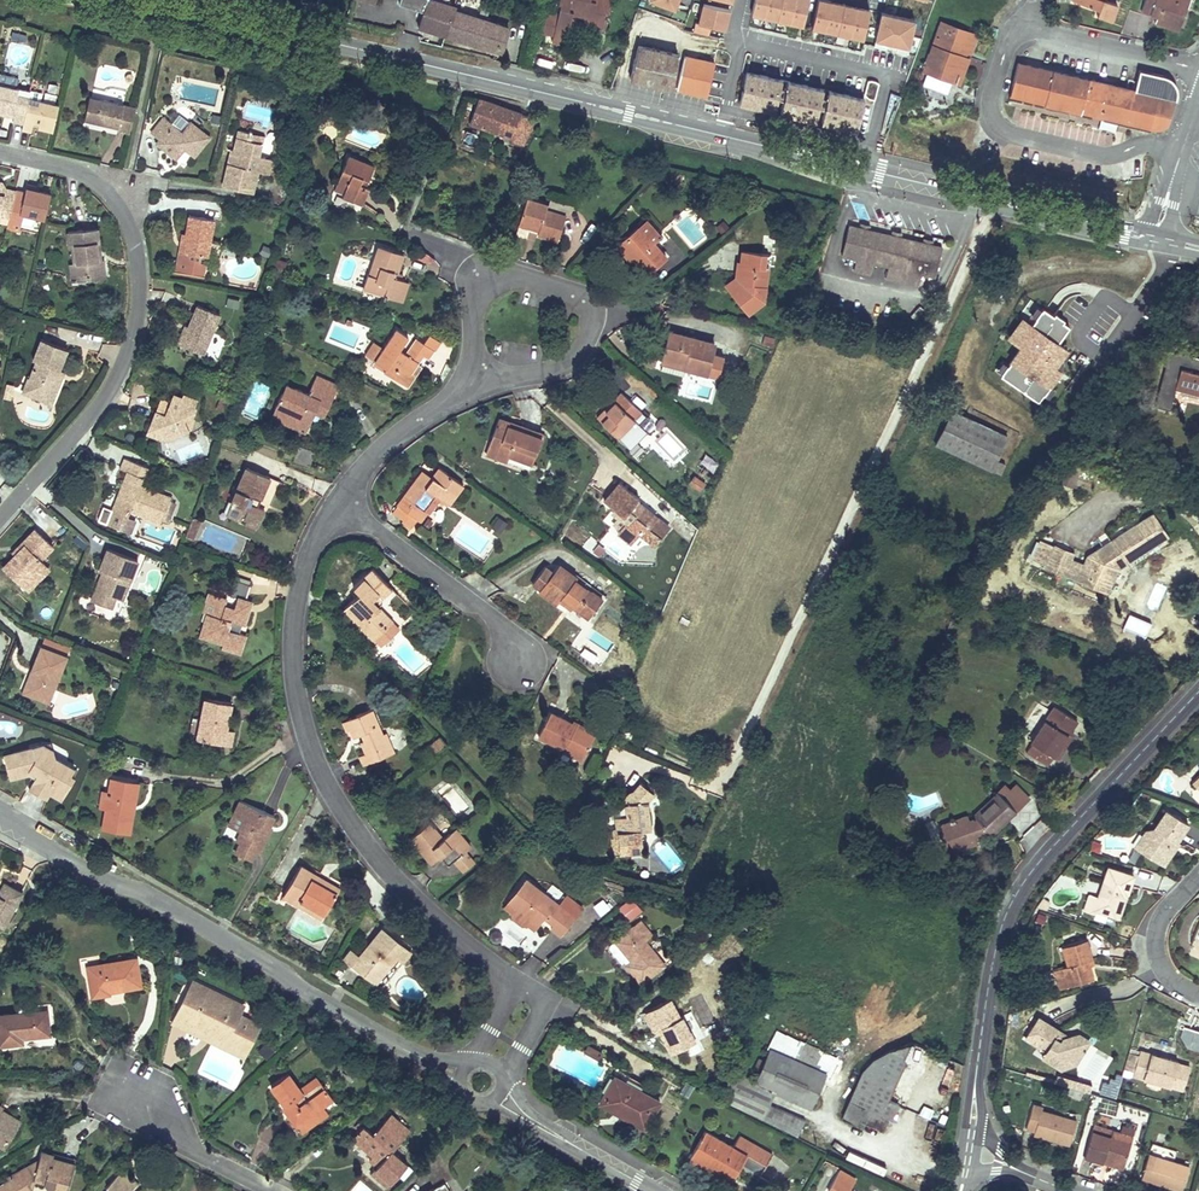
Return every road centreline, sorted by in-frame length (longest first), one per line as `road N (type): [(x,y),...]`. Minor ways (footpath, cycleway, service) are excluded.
road 1 (primary): [(1158,240),(155,0)]
road 2 (residential): [(513,978),(470,950),(354,828),(320,776),(294,676),(297,600),(322,522),(396,431),(470,383)]
road 3 (residential): [(1198,692),(1039,861),(1009,909),(992,967),(969,1150)]
road 4 (residential): [(460,1074),(0,822)]
road 5 (unclassified): [(0,517),(111,388),(138,303),(134,238),(119,205),(79,173),(0,153)]
road 6 (residential): [(517,378),(548,372),(583,347),(590,311),(579,294),(526,278),(485,286),(474,311),(470,383)]
road 7 (residential): [(1040,0),(1033,24),(1198,65)]
road 8 (residential): [(654,1190),(497,1094)]
road 9 (residential): [(272,1190),(147,1126),(131,1089)]
road 10 (residential): [(1198,868),(1160,909),(1151,937),(1156,966),(1198,994)]
road 11 (residential): [(1198,89),(1158,240)]
road 12 (residential): [(501,1083),(546,999),(513,978)]

